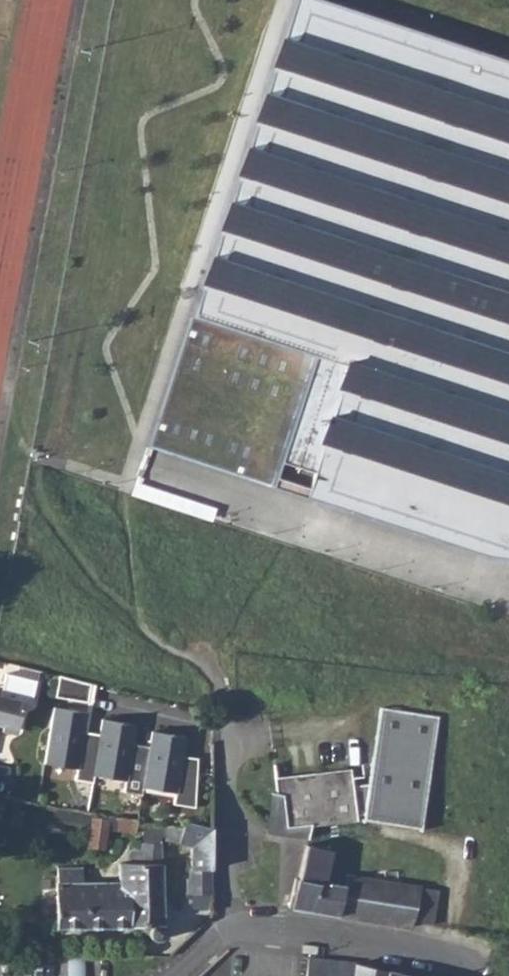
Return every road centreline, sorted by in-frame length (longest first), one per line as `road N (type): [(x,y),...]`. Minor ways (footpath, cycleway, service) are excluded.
road 1 (track): [(230,740),(222,694),(194,656),(115,618),(25,542)]
road 2 (residential): [(233,929),(277,929),(482,967),(480,975)]
road 3 (residential): [(257,734),(230,740),(233,929)]

